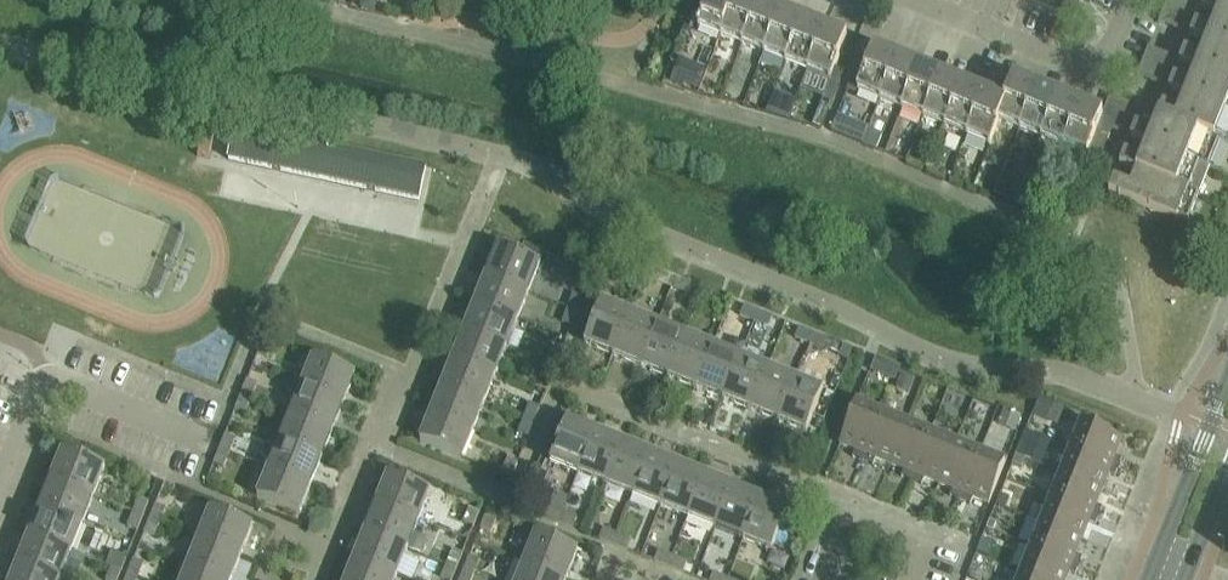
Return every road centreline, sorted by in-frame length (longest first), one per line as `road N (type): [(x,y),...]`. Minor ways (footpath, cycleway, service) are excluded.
road 1 (residential): [(922,0),(1098,75),(1128,0)]
road 2 (unclassified): [(1227,382),(1148,579)]
road 3 (residential): [(822,579),(844,526),(922,556),(913,579)]

